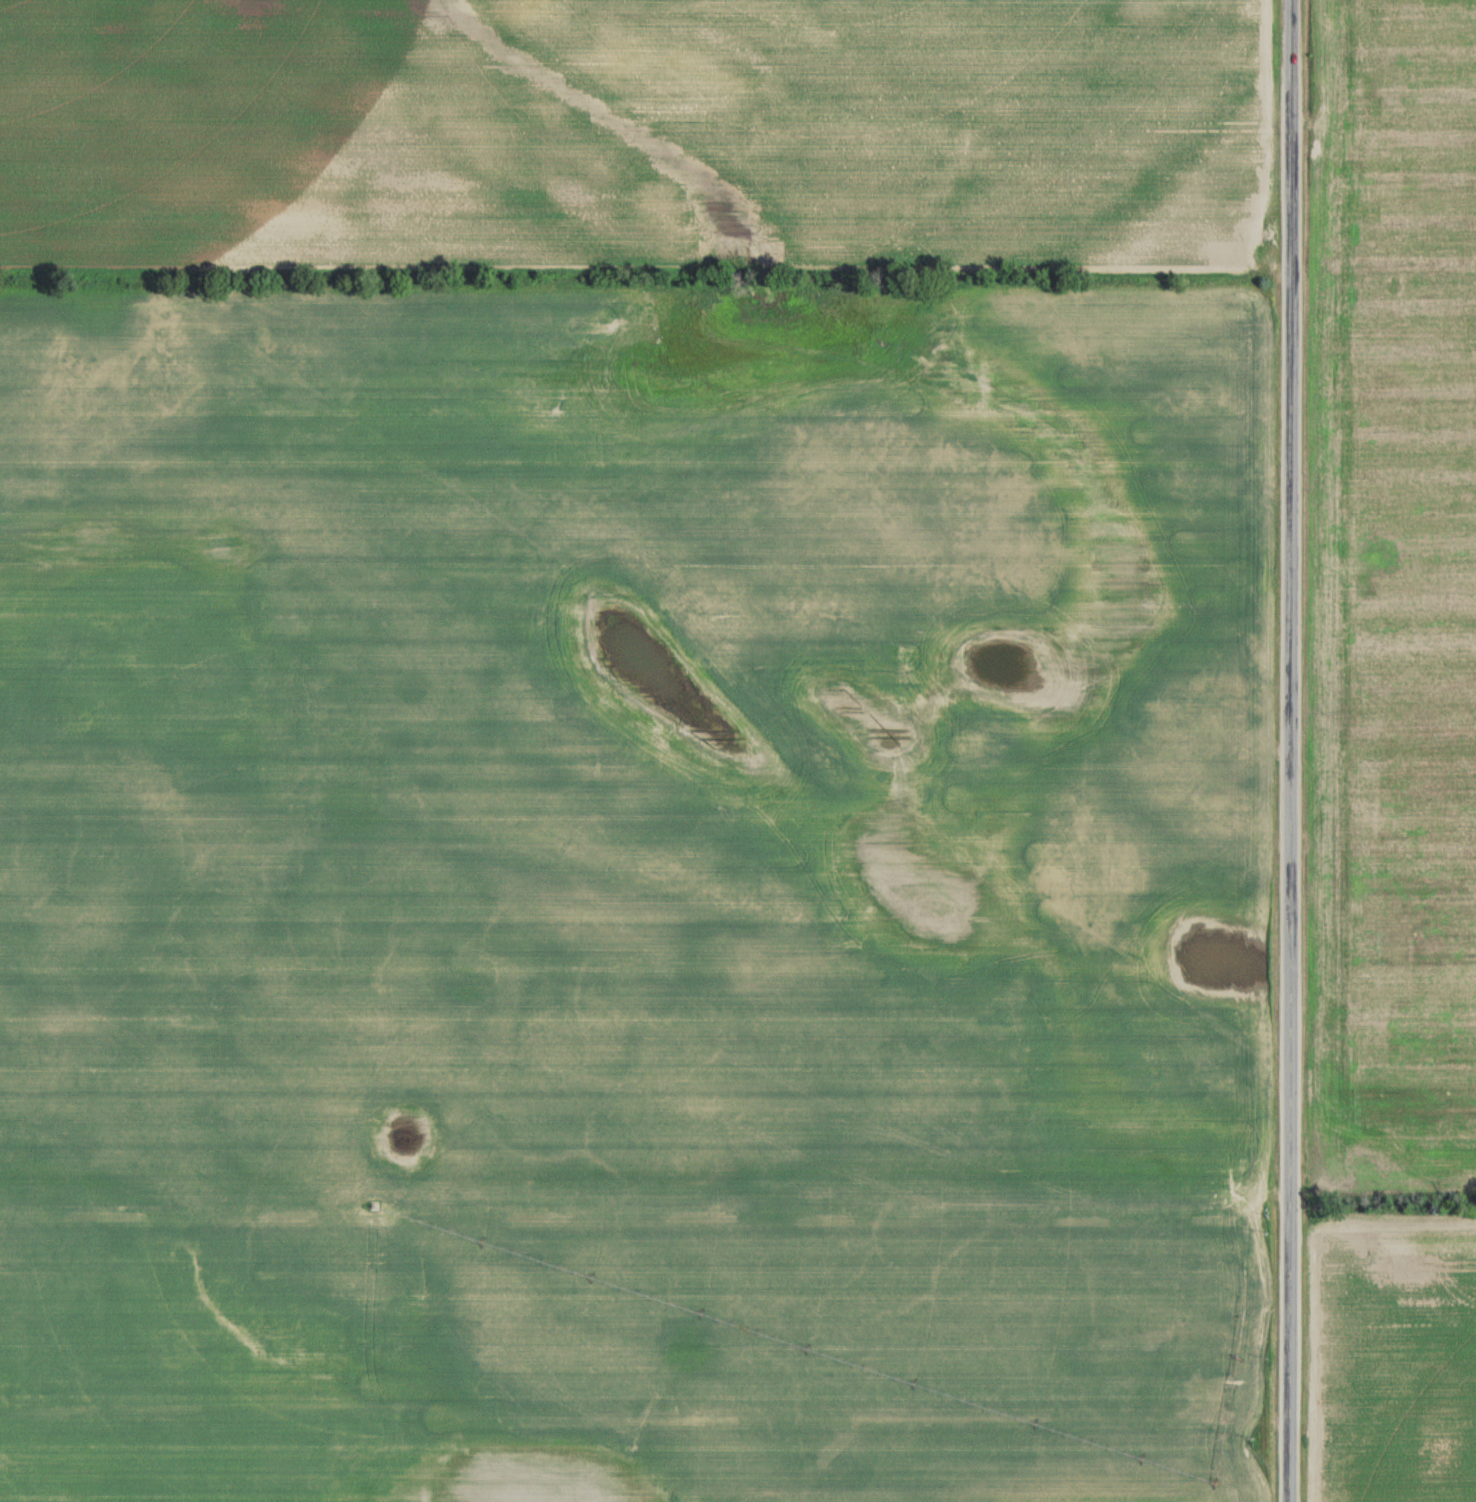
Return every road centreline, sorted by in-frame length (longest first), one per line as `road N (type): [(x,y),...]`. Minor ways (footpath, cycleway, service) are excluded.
road 1 (residential): [(1288,1501),(1292,0)]

